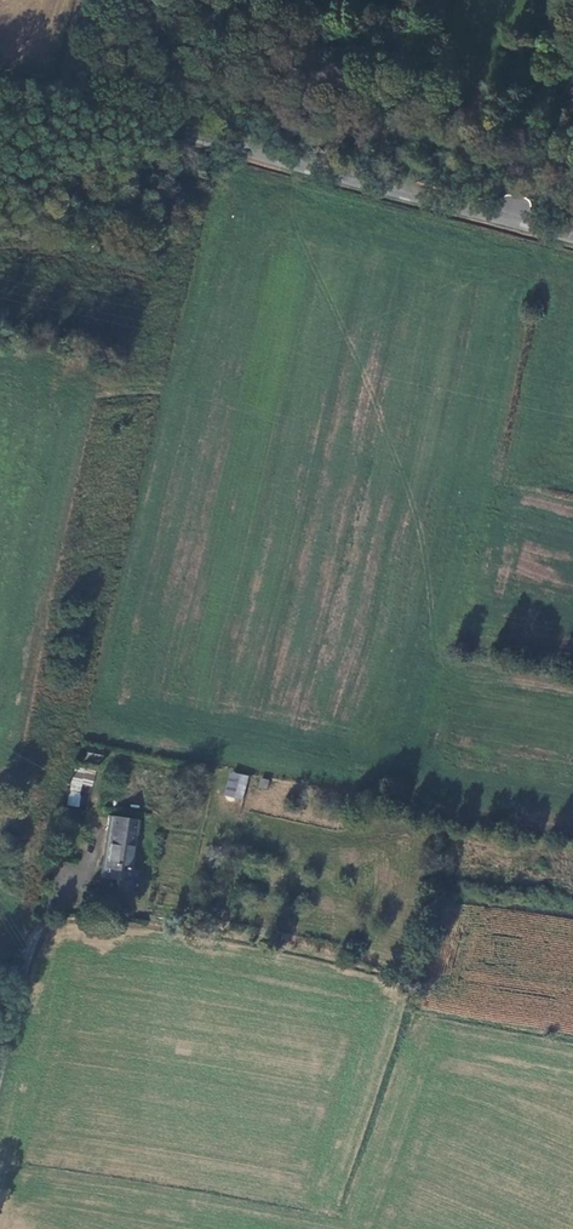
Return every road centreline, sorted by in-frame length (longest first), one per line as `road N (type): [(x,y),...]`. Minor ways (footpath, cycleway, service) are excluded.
road 1 (unclassified): [(70,84),(97,124),(128,136),(572,251)]

